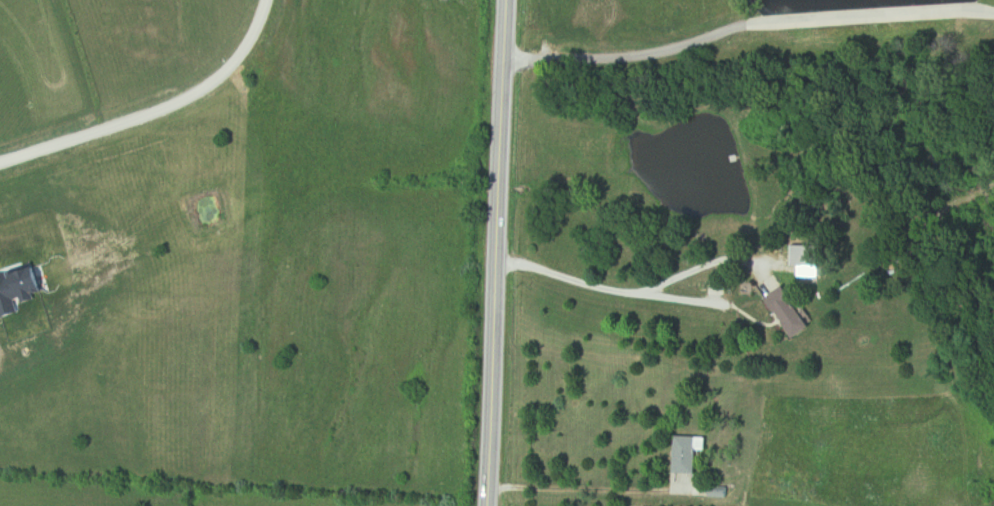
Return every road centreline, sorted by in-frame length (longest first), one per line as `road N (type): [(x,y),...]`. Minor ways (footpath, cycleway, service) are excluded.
road 1 (primary): [(479,505),(480,354),(505,0)]
road 2 (residential): [(503,62),(657,56),(753,28),(993,14)]

